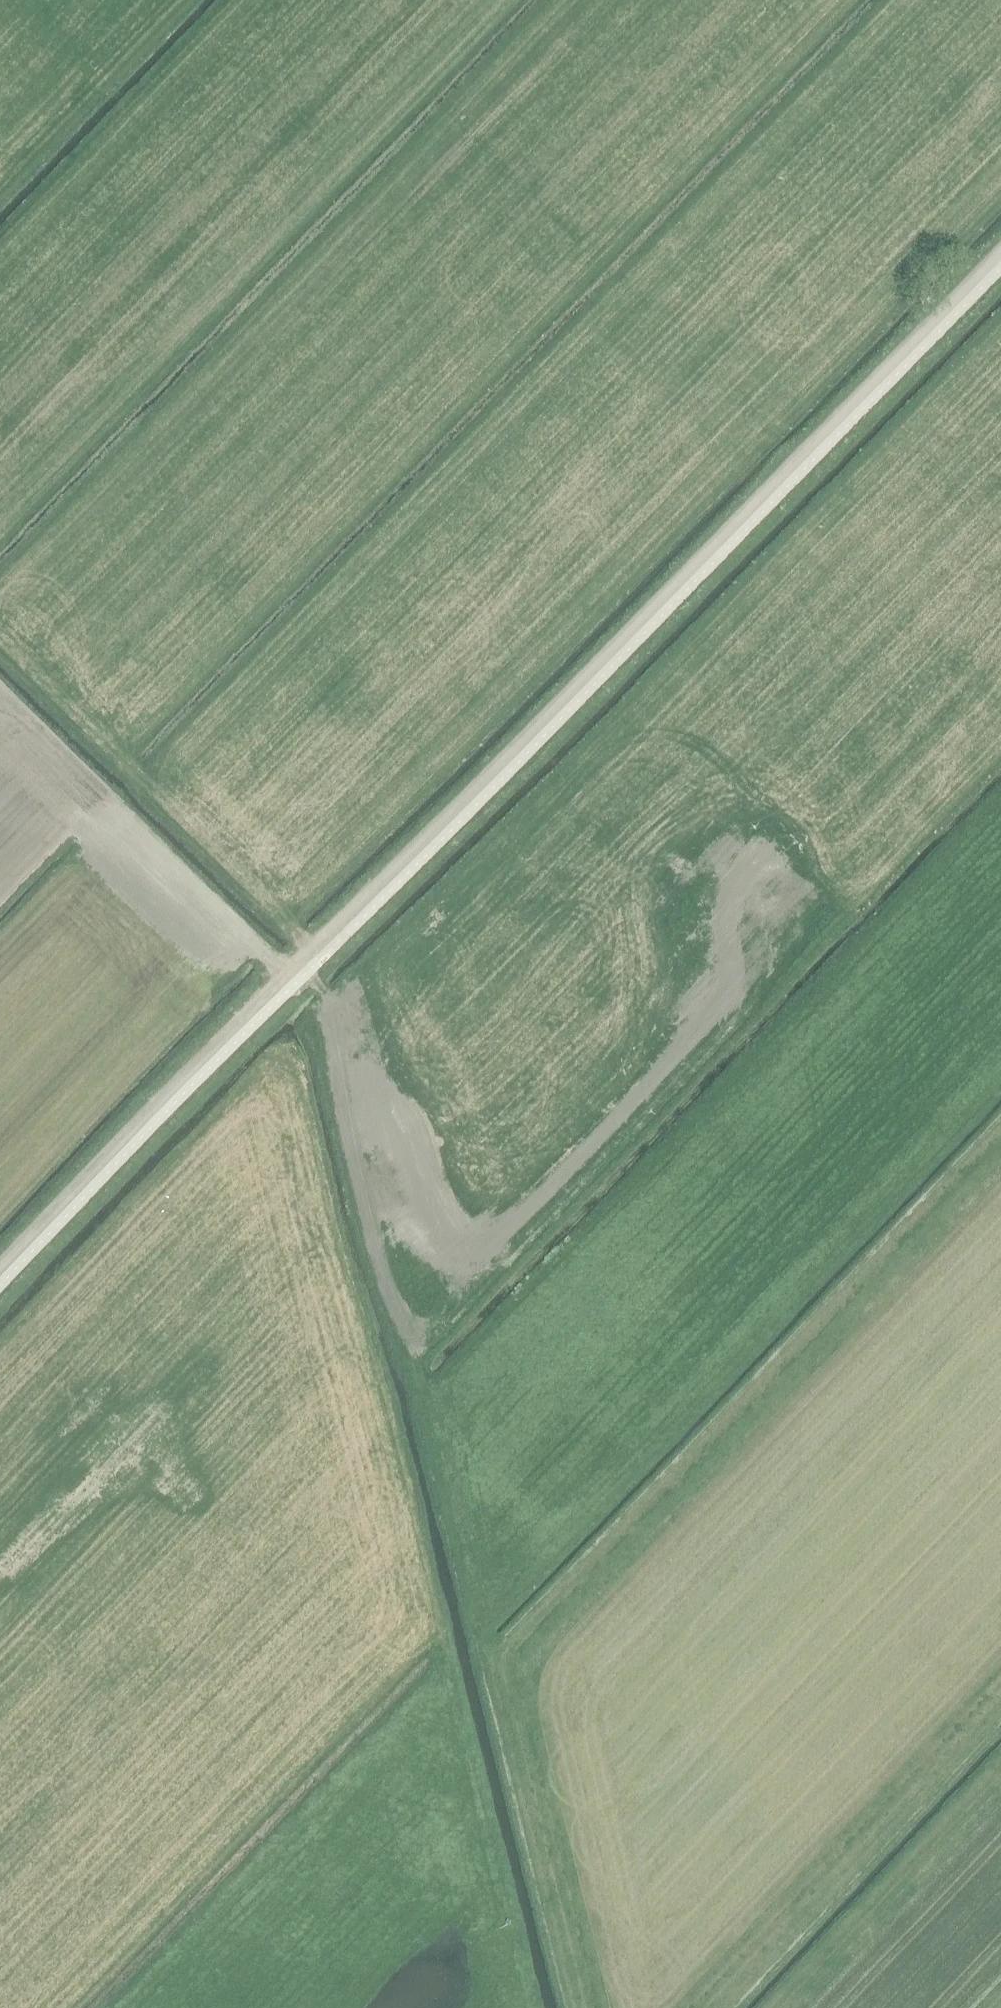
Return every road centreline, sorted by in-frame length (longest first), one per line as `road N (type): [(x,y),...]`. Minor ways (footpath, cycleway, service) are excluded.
road 1 (track): [(0,1274),(1000,248)]

